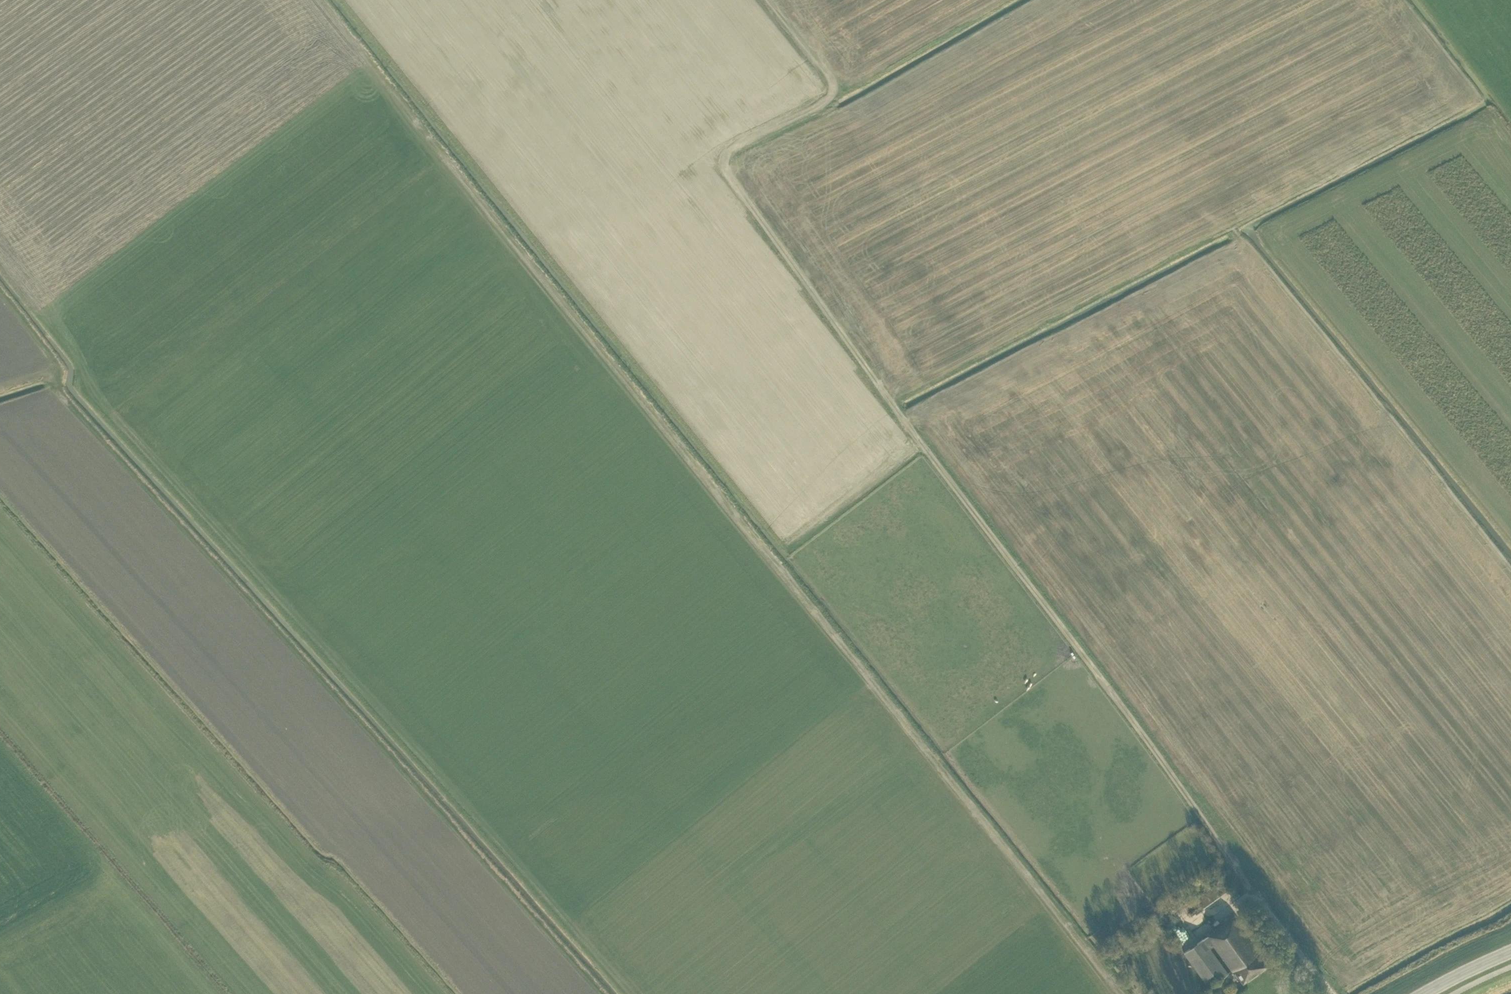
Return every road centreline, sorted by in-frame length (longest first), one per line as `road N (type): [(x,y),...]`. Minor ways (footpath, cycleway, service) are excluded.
road 1 (track): [(1330,993),(728,176),(730,154),(831,94),(827,75),(766,0)]

